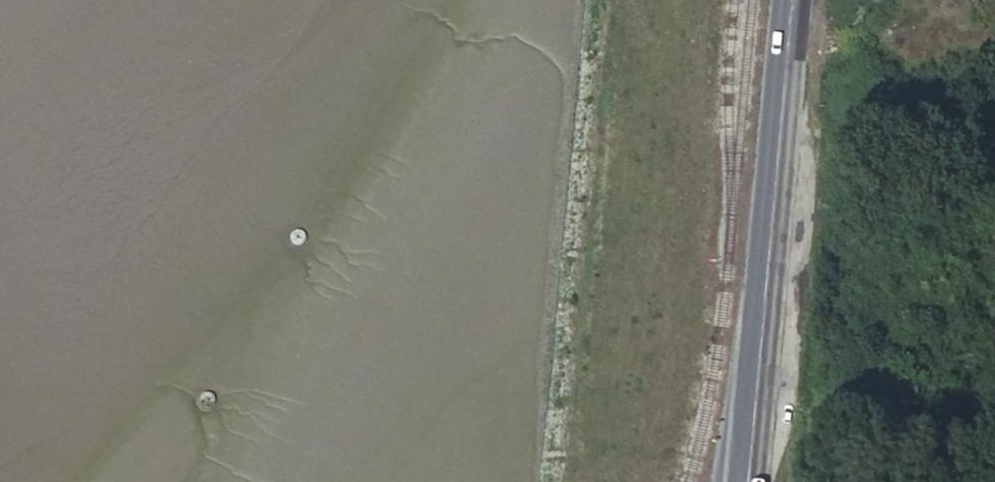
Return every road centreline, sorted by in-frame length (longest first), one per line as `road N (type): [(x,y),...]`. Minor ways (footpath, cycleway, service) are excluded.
road 1 (tertiary): [(748,481),(793,0)]

